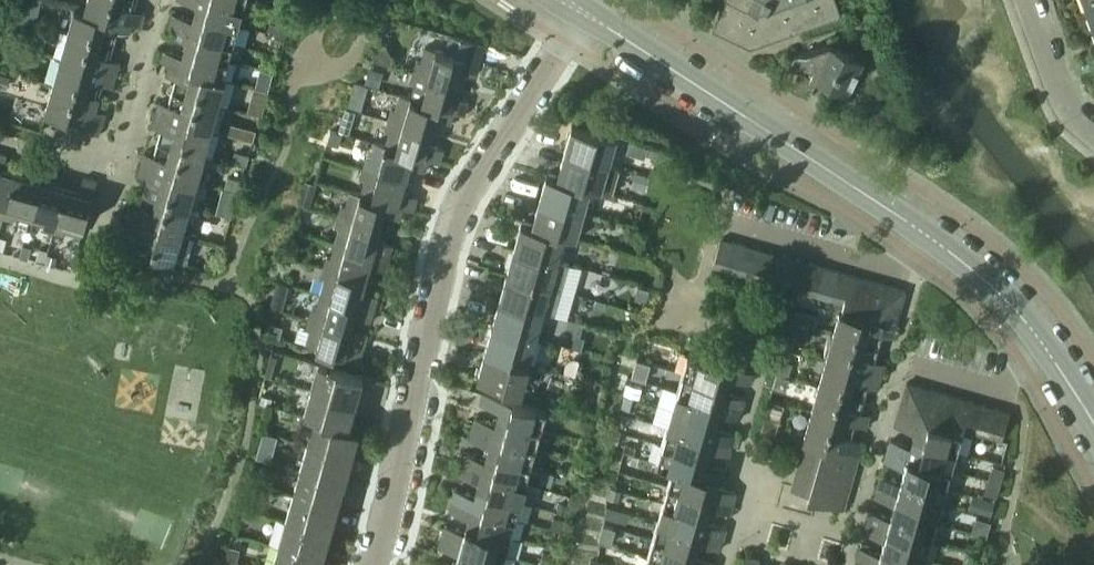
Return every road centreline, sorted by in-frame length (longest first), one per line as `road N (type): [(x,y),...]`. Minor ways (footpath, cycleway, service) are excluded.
road 1 (residential): [(367,564),(385,522),(458,209),(586,13)]
road 2 (tertiary): [(919,231),(586,13)]
road 3 (residential): [(713,217),(890,268),(919,231)]
road 4 (tertiary): [(1043,345),(1003,296),(919,231)]
road 5 (residential): [(898,362),(997,391),(1014,366),(1043,345)]
road 6 (residential): [(1023,0),(1049,72),(1093,128)]

